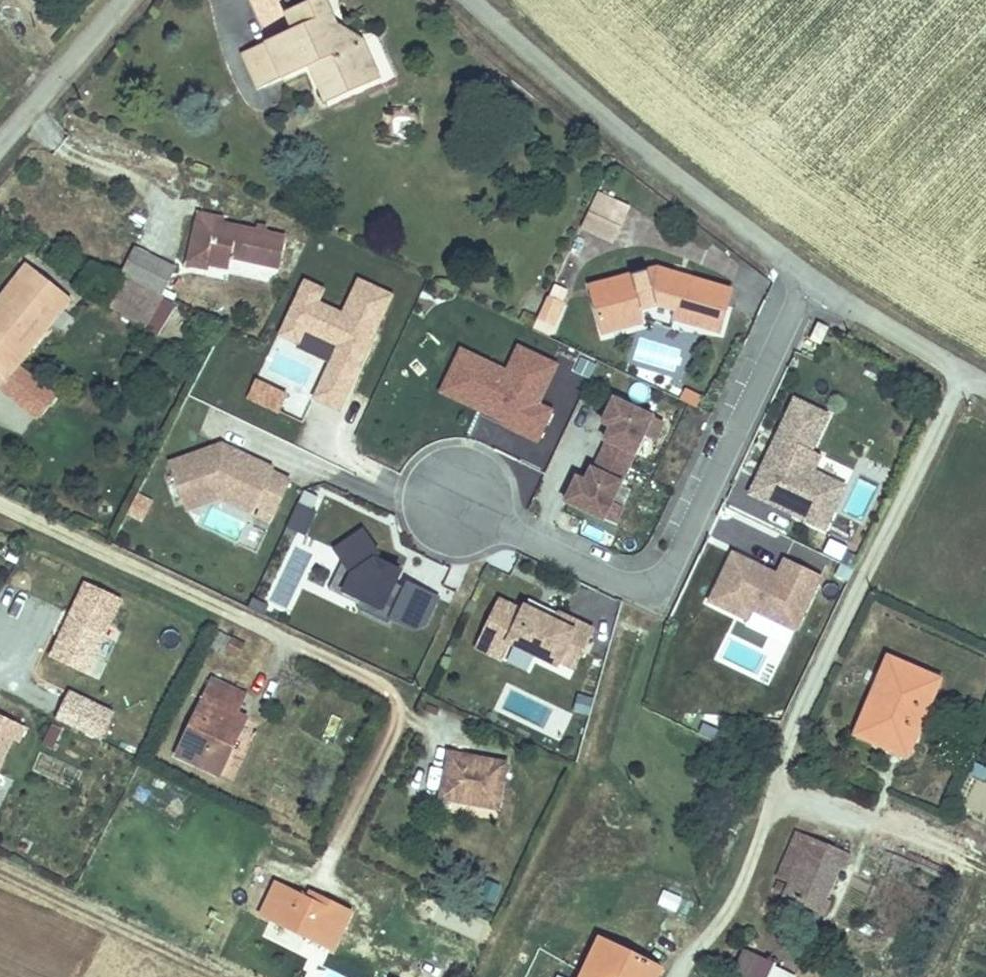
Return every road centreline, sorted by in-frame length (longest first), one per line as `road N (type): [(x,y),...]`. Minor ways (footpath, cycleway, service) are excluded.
road 1 (residential): [(966,372),(822,662),(739,895),(678,976)]
road 2 (residential): [(807,272),(661,595),(458,502)]
road 3 (unclassified): [(807,272),(580,97),(471,0)]
road 4 (track): [(0,869),(226,976)]
road 5 (unclassified): [(966,372),(807,272)]
road 6 (unclassified): [(121,0),(0,143)]

